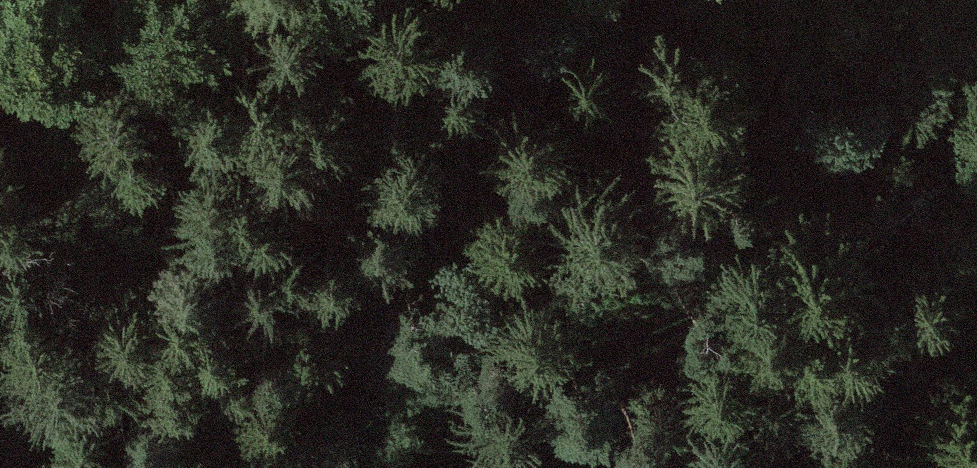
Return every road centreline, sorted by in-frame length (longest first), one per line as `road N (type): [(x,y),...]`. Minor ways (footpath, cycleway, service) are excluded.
road 1 (track): [(794,0),(753,122),(589,284),(423,411),(306,467)]
road 2 (track): [(515,0),(518,18),(486,151),(408,282),(230,467)]

